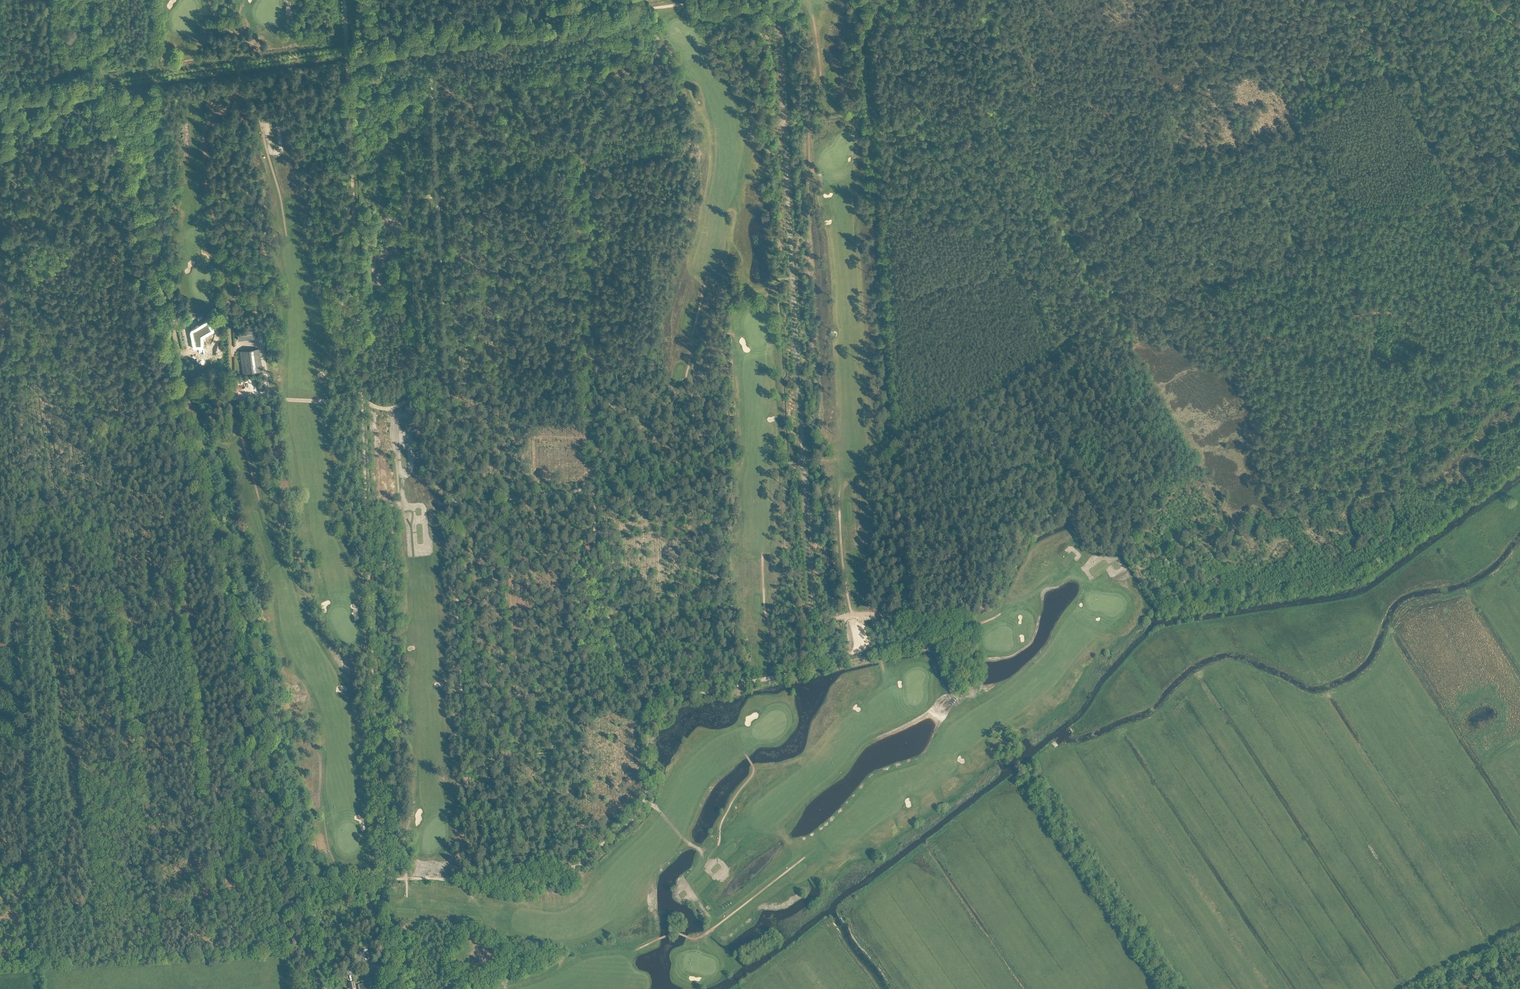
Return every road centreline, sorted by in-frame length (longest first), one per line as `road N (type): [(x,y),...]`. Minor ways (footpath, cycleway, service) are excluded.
road 1 (track): [(1519,488),(1370,598),(1156,639),(1087,718),(824,933)]
road 2 (track): [(226,572),(133,137),(105,84),(100,0)]
road 3 (track): [(871,114),(911,612)]
road 4 (track): [(299,904),(226,572)]
road 5 (track): [(450,427),(416,401),(384,412),(366,402),(238,398),(190,411)]
road 6 (track): [(425,38),(684,3)]
road 7 (track): [(156,75),(346,50)]
road 8 (track): [(0,97),(156,75)]
road 9 (track): [(1519,929),(1399,988)]

